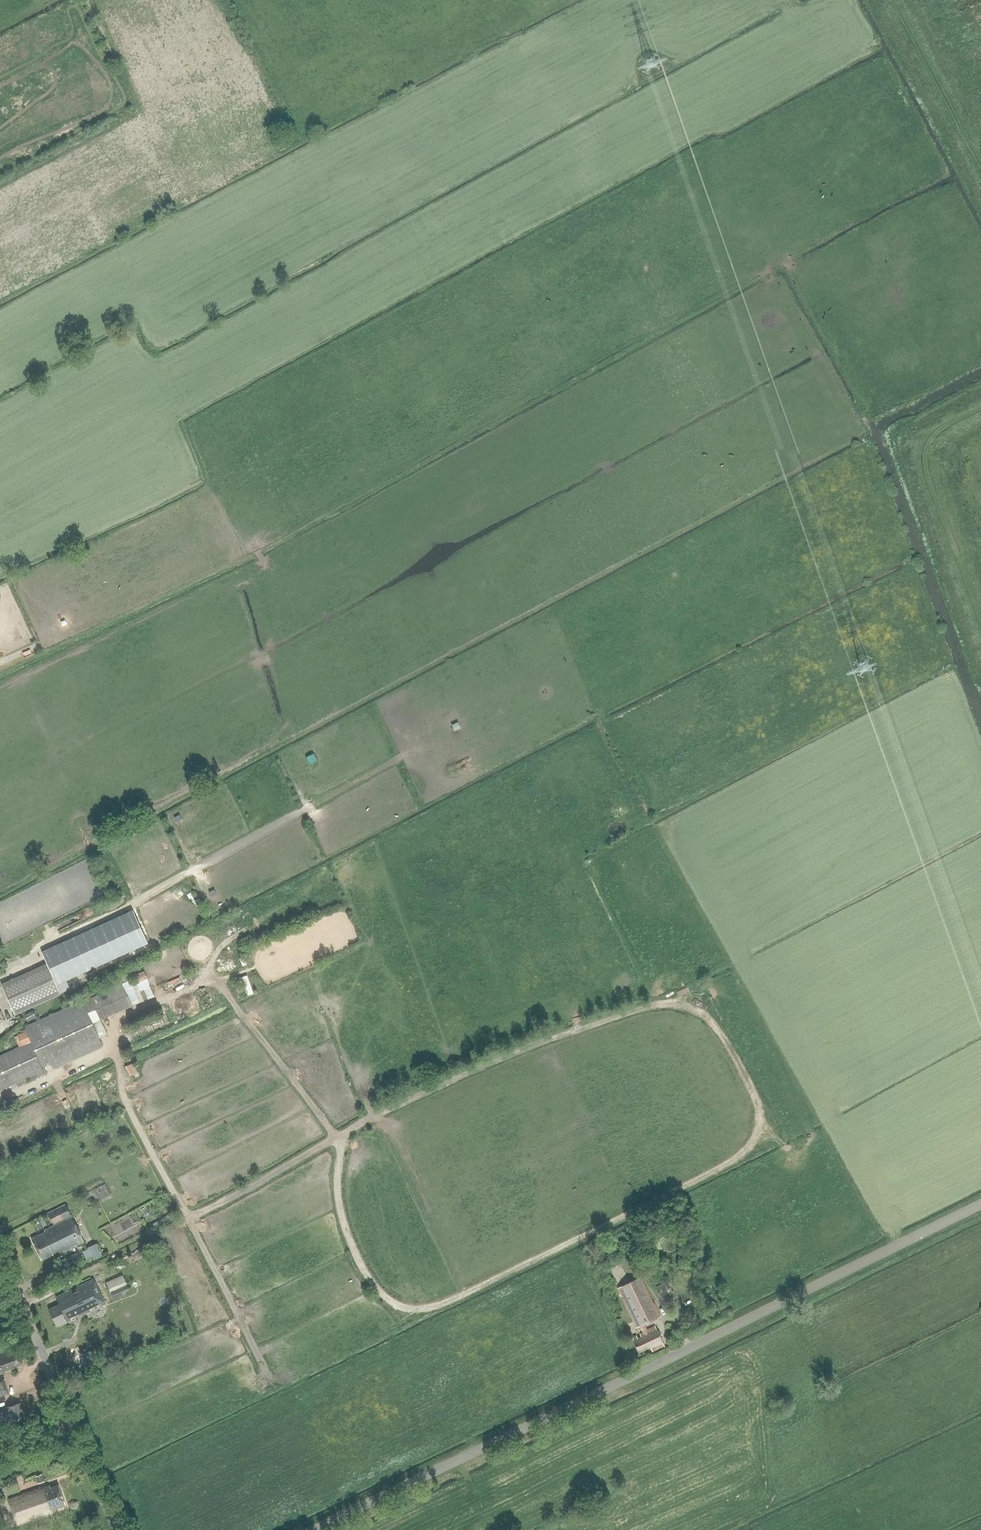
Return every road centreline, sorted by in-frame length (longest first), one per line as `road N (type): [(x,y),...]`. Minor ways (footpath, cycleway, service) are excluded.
road 1 (track): [(340,1137),(499,1058),(658,1002),(707,1017),(759,1105),(761,1125),(722,1166),(423,1312),(397,1306),(371,1285),(348,1234),(339,1166)]
road 2 (unclassified): [(312,1529),(980,1203)]
road 3 (track): [(114,1049),(123,1089),(187,1214),(195,1215),(340,1137),(240,1012)]
road 4 (track): [(59,942),(367,781)]
road 5 (track): [(980,405),(925,432),(914,457),(980,632)]
road 6 (track): [(890,0),(980,171)]
road 7 (track): [(187,1214),(272,1382)]
road 8 (unclassified): [(68,1421),(0,1247)]
road 9 (unclassified): [(119,1529),(68,1421)]

